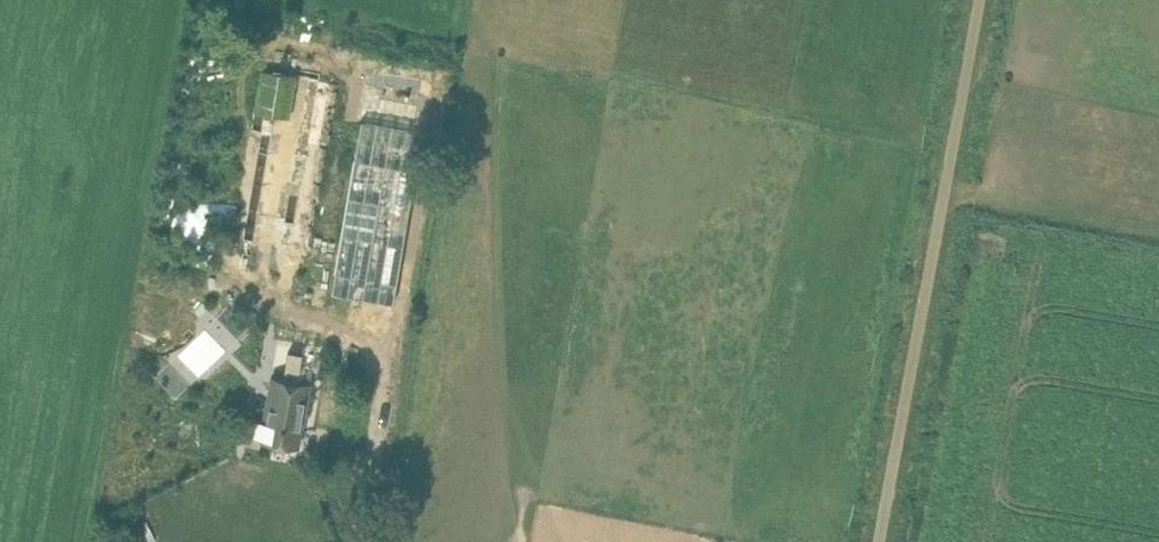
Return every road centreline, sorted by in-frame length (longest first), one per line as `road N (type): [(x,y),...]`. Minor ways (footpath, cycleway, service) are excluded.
road 1 (unclassified): [(872,541),(969,0)]
road 2 (track): [(1158,239),(932,196)]
road 3 (track): [(362,72),(409,75),(431,64),(445,0)]

